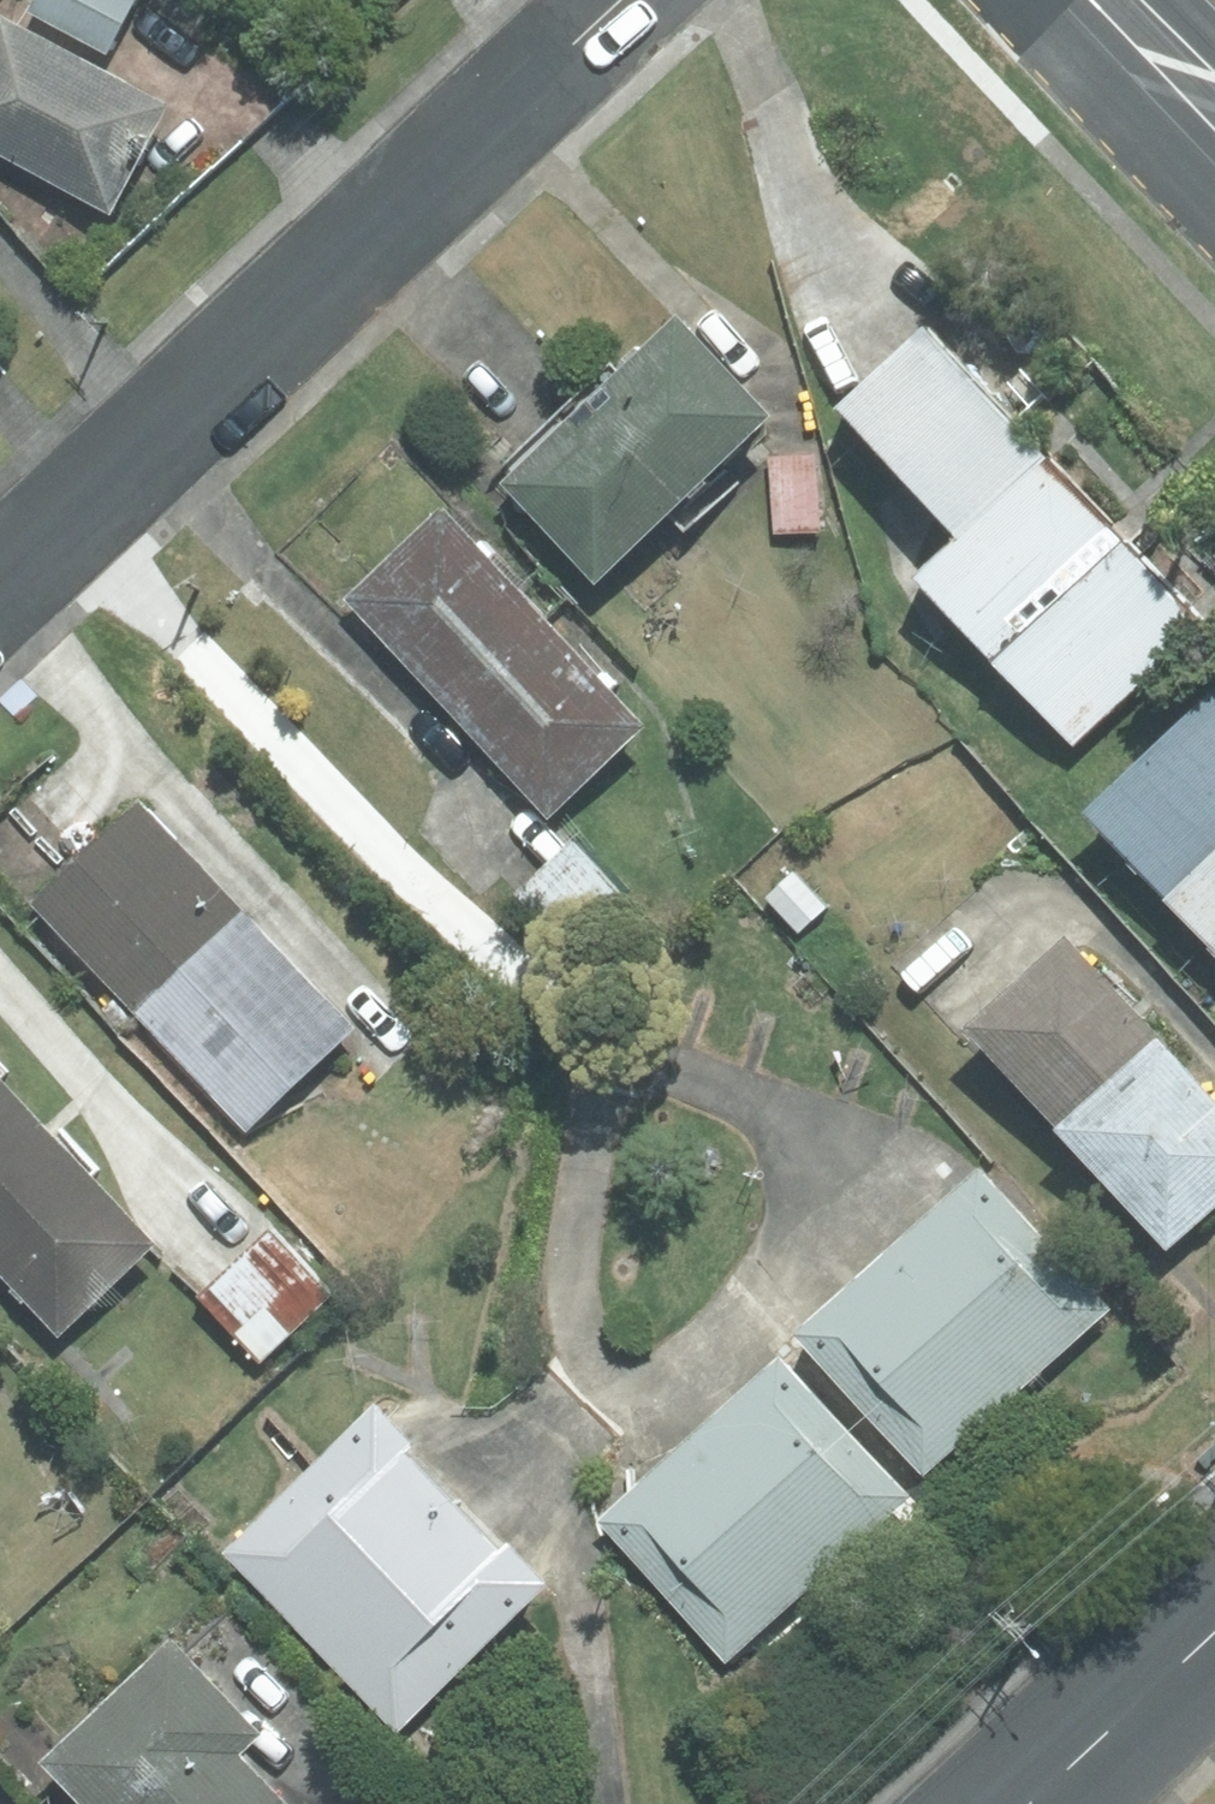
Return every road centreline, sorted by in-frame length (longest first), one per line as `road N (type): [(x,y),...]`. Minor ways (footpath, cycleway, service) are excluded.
road 1 (residential): [(0,590),(620,0)]
road 2 (tertiary): [(1030,1803),(1214,1632)]
road 3 (secondary): [(1098,0),(1214,126)]

